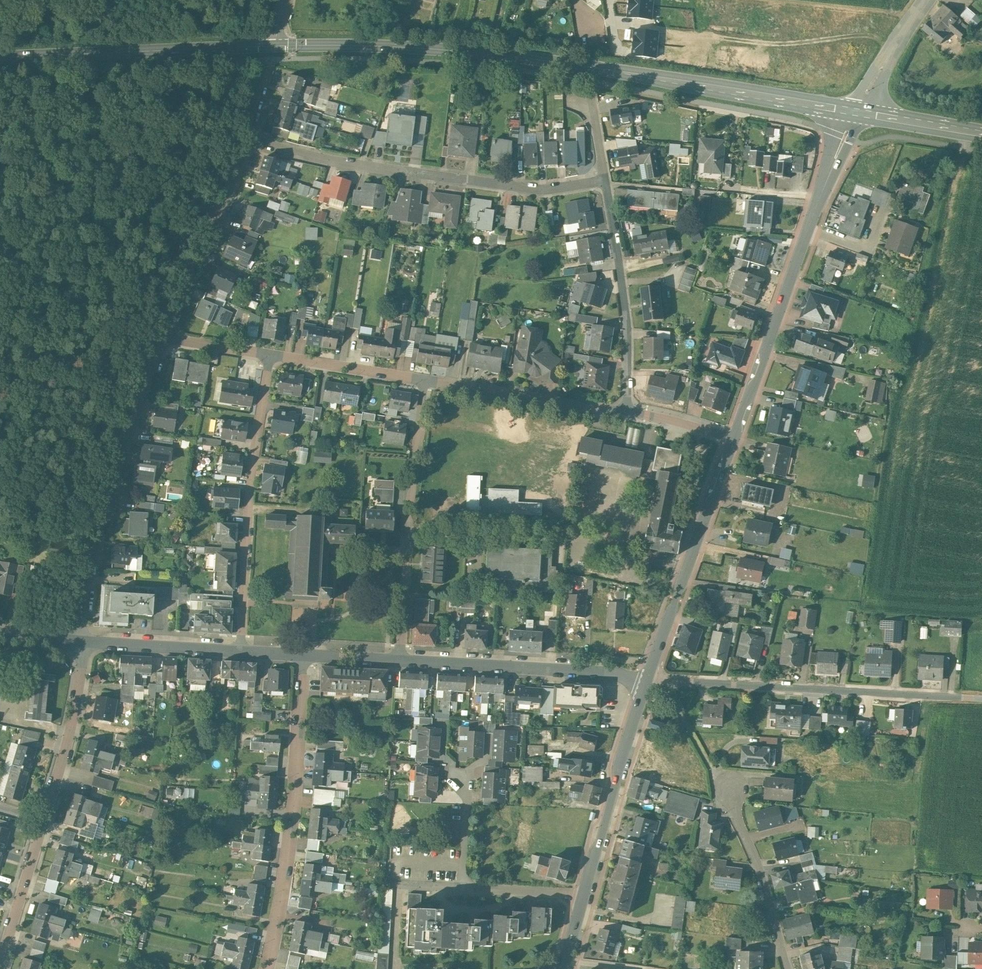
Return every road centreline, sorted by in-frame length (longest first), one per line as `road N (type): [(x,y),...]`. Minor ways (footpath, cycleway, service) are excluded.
road 1 (secondary): [(271,47),(401,47),(579,66),(853,113)]
road 2 (residential): [(606,181),(545,189),(492,184),(247,140)]
road 3 (residential): [(733,439),(853,113)]
road 4 (residential): [(645,683),(970,697)]
road 5 (residential): [(82,644),(94,558),(166,340)]
road 6 (residential): [(267,968),(287,860),(303,656)]
road 7 (residential): [(241,652),(251,482),(270,355)]
road 8 (secondary): [(0,58),(271,47)]
road 9 (residential): [(645,683),(733,439)]
road 10 (residential): [(398,661),(617,674),(645,683)]
road 11 (residential): [(629,411),(627,313),(606,181)]
road 12 (residential): [(586,893),(645,683)]
road 13 (residential): [(166,340),(247,140)]
road 14 (residential): [(629,411),(425,380)]
road 15 (residential): [(789,968),(730,787)]
road 16 (residential): [(43,822),(75,713),(82,644)]
road 17 (residential): [(82,644),(241,652)]
road 18 (residential): [(425,380),(270,355)]
road 19 (residential): [(0,968),(43,822)]
road 20 (residential): [(407,531),(425,380)]
road 21 (unclassified): [(853,113),(928,0)]
road 22 (residential): [(398,661),(407,531)]
road 23 (secondary): [(853,113),(981,133)]
road 24 (residential): [(586,893),(463,885)]

